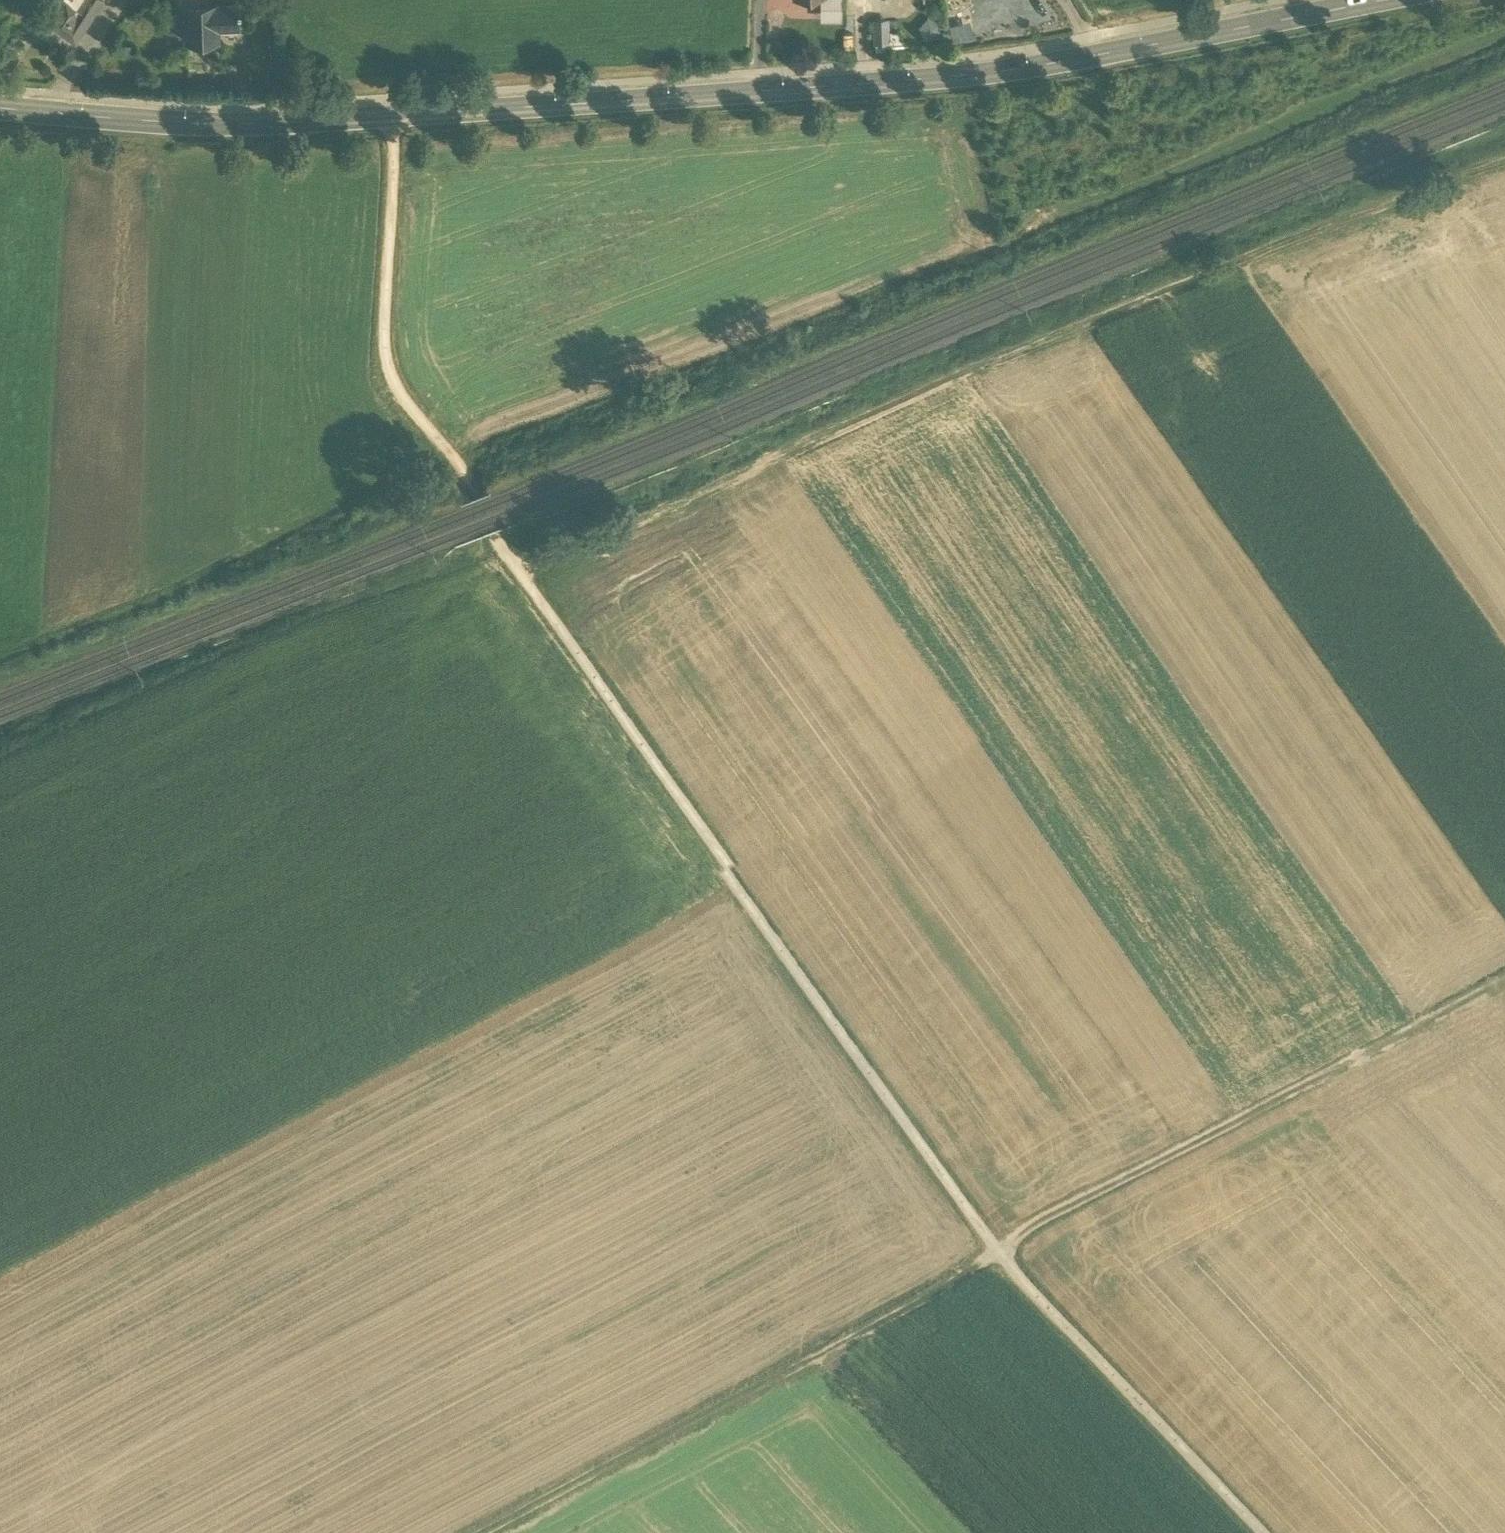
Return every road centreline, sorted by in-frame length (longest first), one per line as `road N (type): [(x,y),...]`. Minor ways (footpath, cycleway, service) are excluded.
road 1 (track): [(1260,1532),(1010,1264),(508,561),(463,466),(397,388),(390,118)]
road 2 (secondary): [(0,113),(223,129),(950,79),(1069,68),(1401,0)]
road 3 (track): [(521,1532),(983,1284),(1072,1225),(1504,1002)]
road 4 (track): [(528,583),(559,559),(952,368),(1504,159)]

